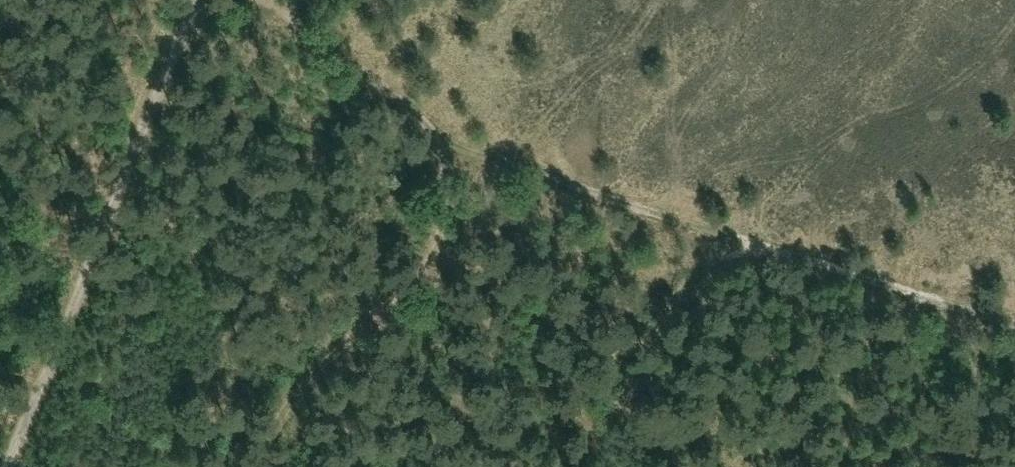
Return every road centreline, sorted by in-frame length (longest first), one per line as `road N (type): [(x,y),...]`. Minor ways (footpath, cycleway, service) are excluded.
road 1 (track): [(268,0),(451,139),(911,301),(1014,328)]
road 2 (track): [(383,87),(386,195),(439,266),(457,274),(511,283),(587,313),(625,315),(659,305),(687,276),(706,225)]
road 3 (track): [(197,0),(13,466)]
road 4 (track): [(340,466),(286,405),(285,319),(293,286),(386,195)]

